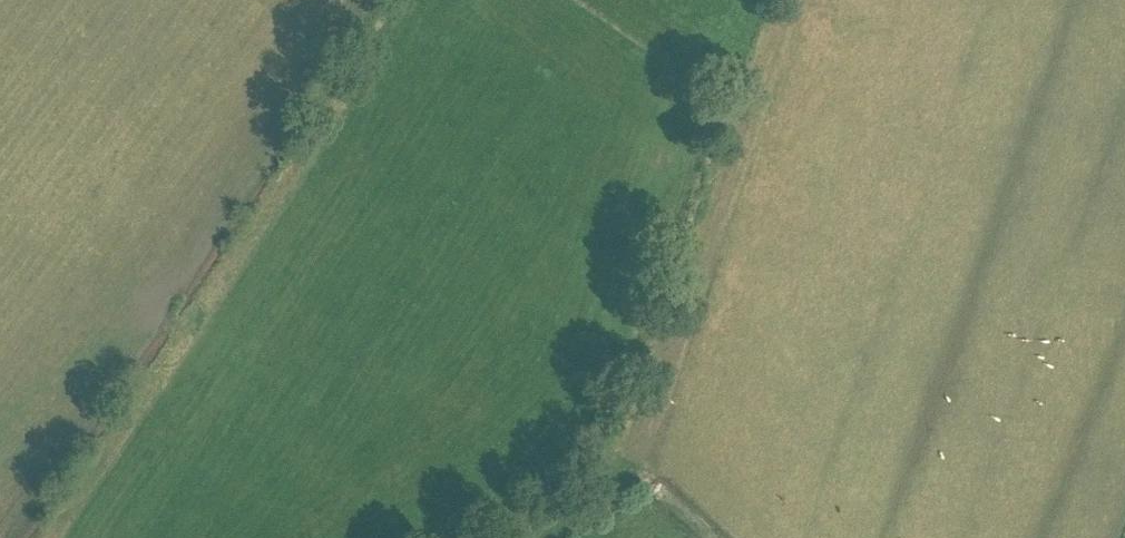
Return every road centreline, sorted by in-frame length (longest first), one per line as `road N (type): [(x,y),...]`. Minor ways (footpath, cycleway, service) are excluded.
road 1 (track): [(792,0),(635,468),(537,537)]

